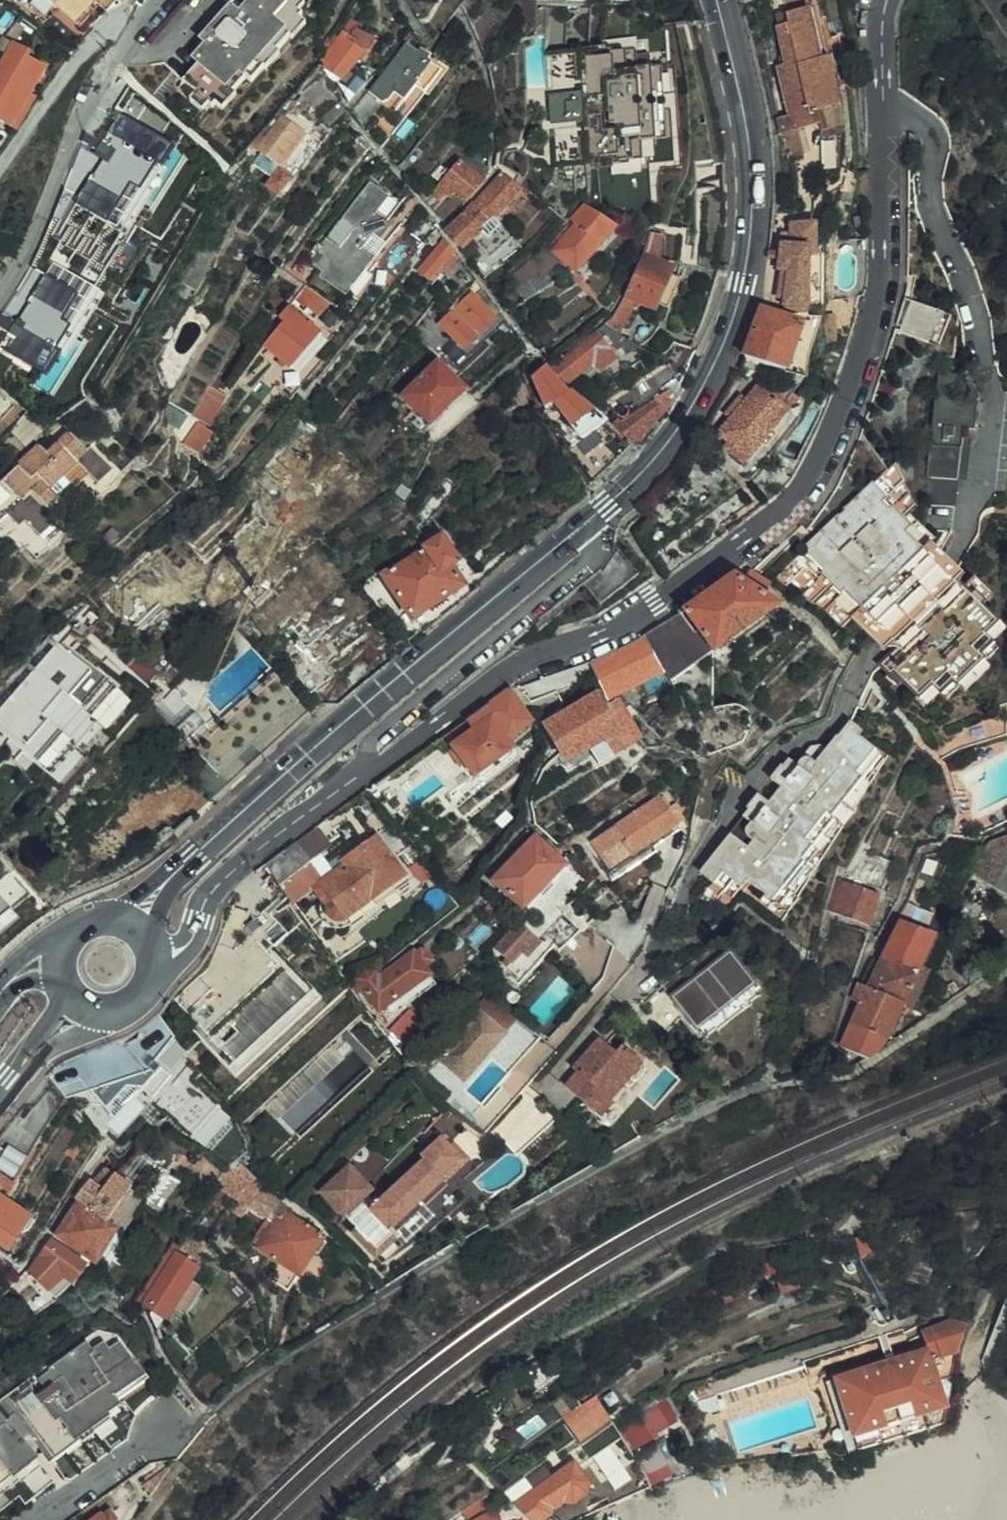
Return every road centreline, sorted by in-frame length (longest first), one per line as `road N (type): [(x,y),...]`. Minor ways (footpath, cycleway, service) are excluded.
road 1 (residential): [(157,960),(187,945),(207,897),(307,811),(491,682),(617,630),(657,605),(779,514),(806,480),(839,413),(880,273),(885,0)]
road 2 (primary): [(134,922),(227,826),(671,441),(727,327),(750,232),(748,147),(716,0)]
road 3 (residential): [(0,286),(80,119),(124,40),(159,0)]
road 4 (residential): [(163,1426),(123,1468),(39,1519)]
road 5 (primary): [(84,1007),(0,1095)]

